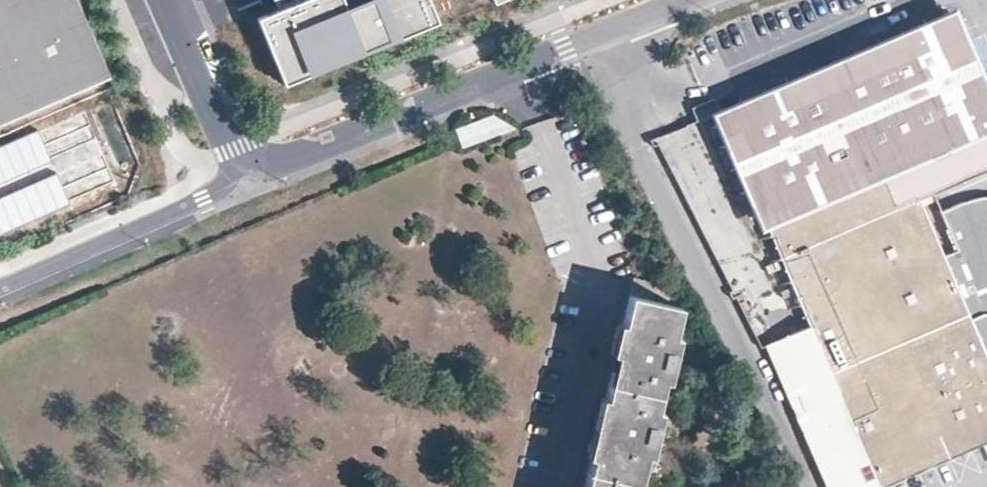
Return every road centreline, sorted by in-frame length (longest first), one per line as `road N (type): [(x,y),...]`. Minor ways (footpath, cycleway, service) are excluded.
road 1 (residential): [(693,0),(247,176)]
road 2 (residential): [(247,176),(0,289)]
road 3 (residential): [(247,176),(168,0)]

